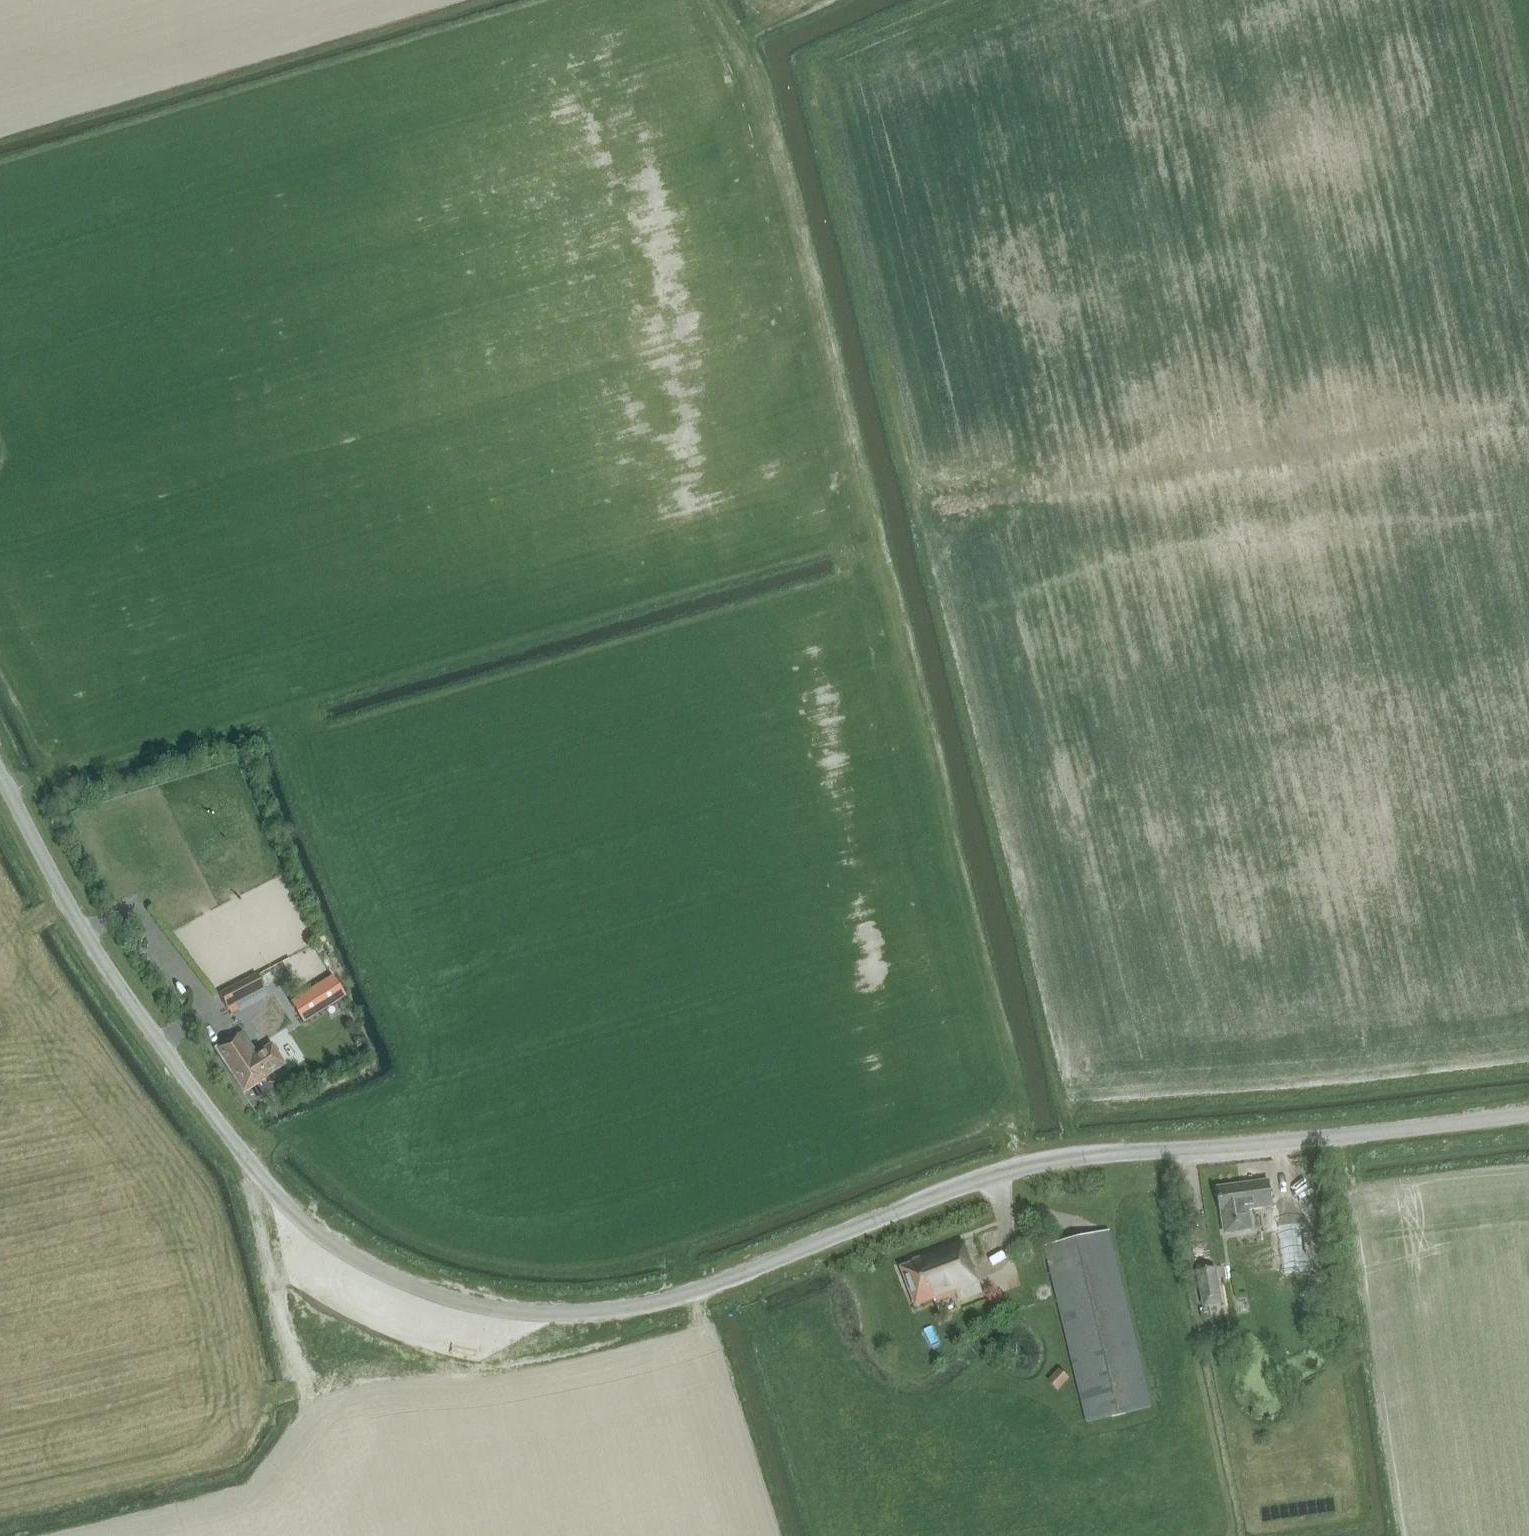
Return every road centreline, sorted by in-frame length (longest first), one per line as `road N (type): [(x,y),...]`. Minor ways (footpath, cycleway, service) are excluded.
road 1 (unclassified): [(1528,1114),(1024,1165),(685,1295),(577,1312),(483,1305),(371,1265),(275,1195),(84,933),(0,775)]

